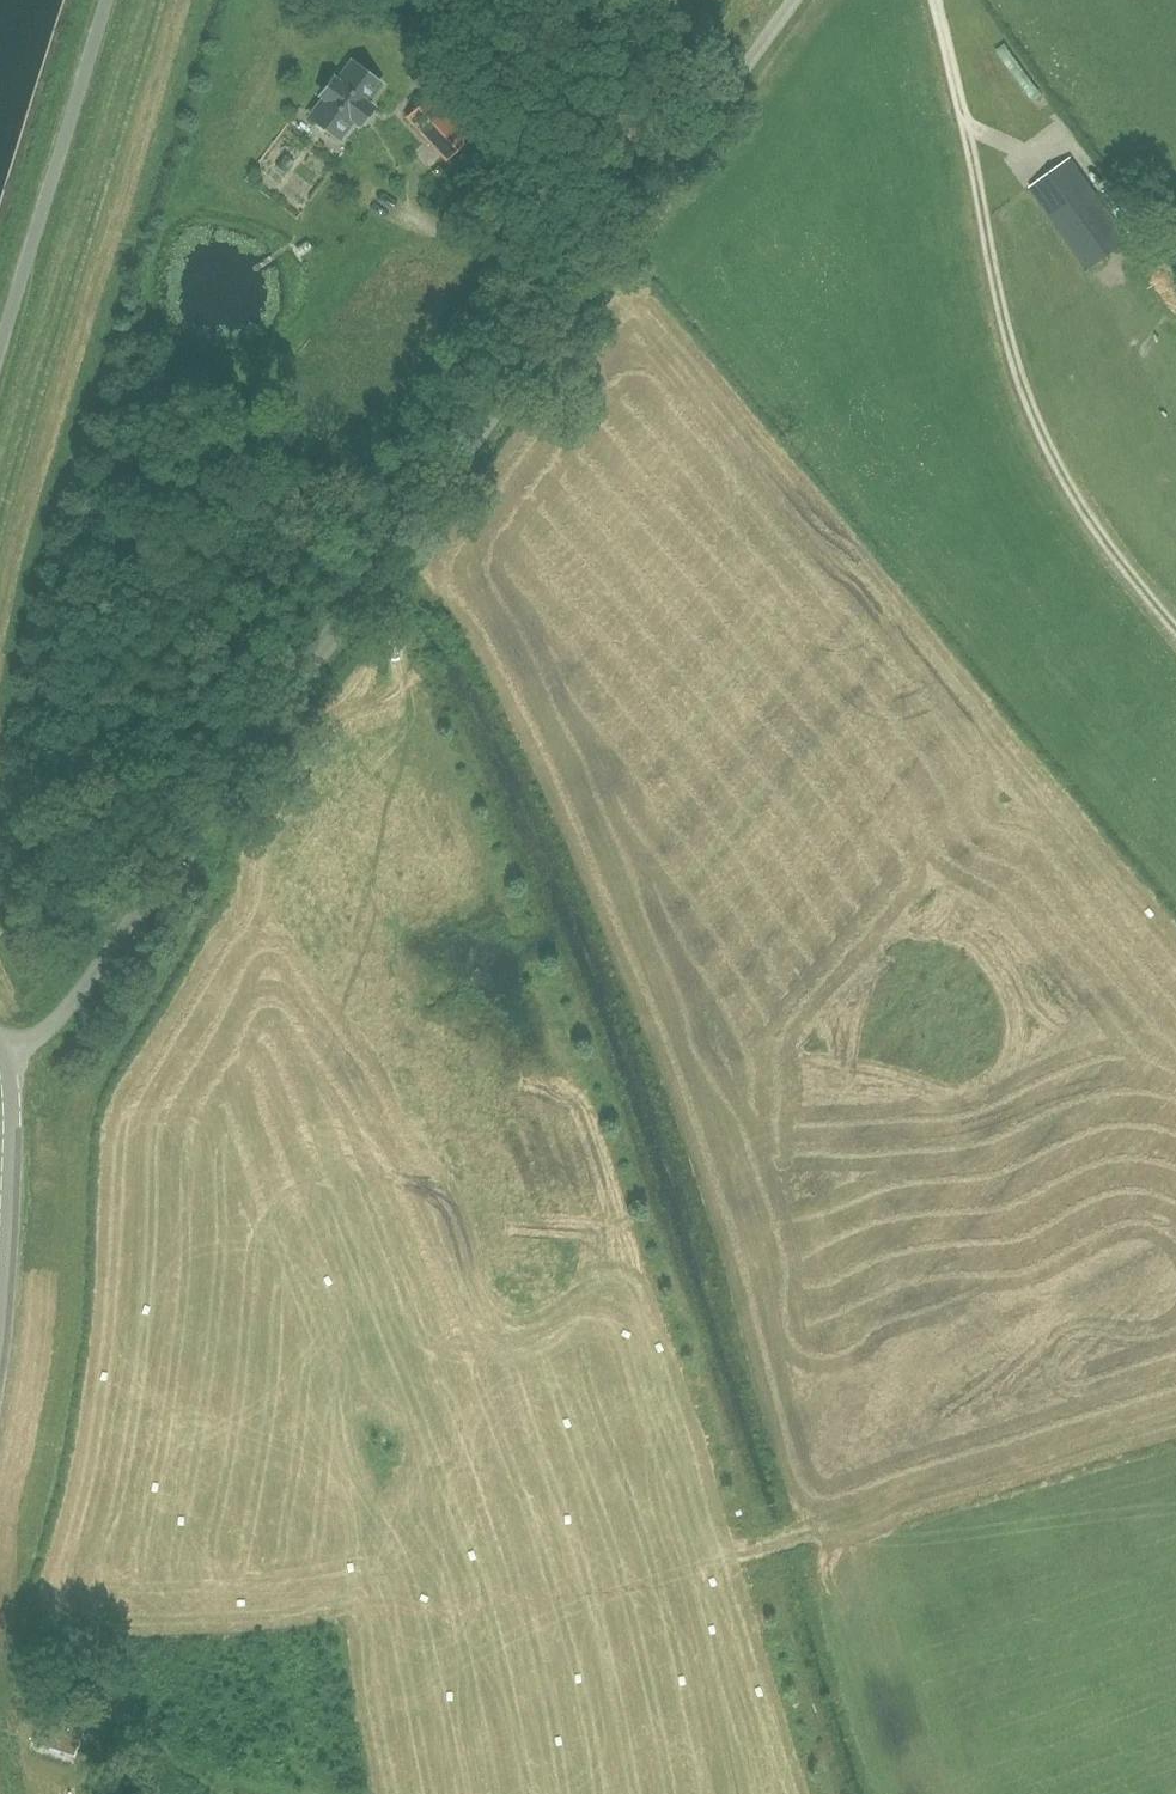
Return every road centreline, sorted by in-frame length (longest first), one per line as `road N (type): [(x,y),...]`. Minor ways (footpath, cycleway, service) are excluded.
road 1 (unclassified): [(9,1060),(75,1001),(793,0)]
road 2 (track): [(0,520),(158,0)]
road 3 (unclassified): [(0,1351),(9,1060)]

